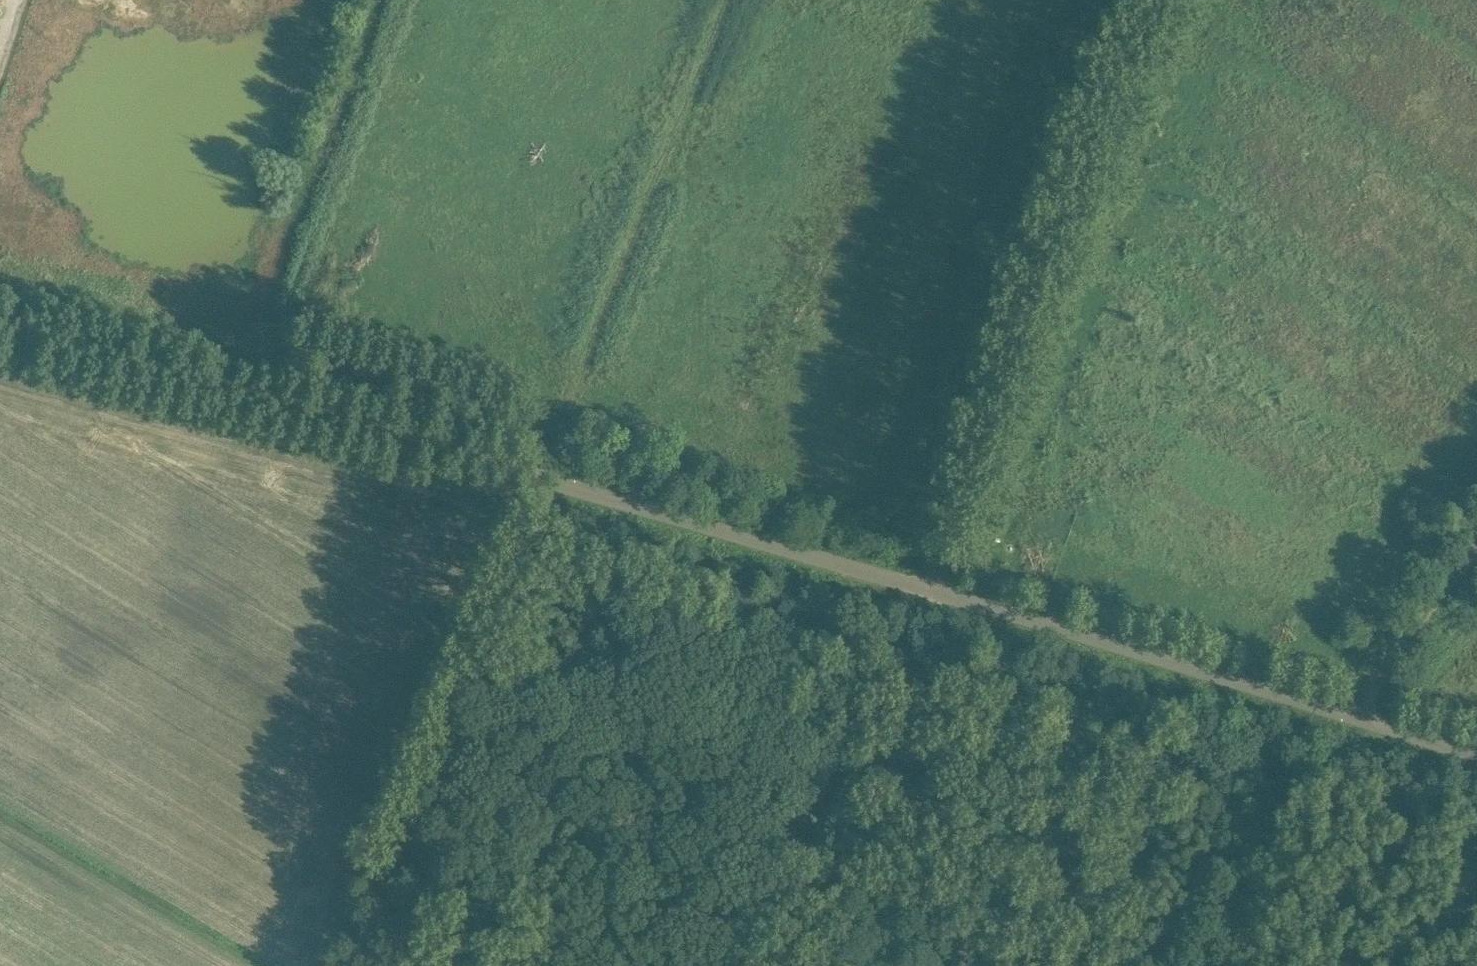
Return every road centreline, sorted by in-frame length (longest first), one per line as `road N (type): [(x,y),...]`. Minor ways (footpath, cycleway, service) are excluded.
road 1 (tertiary): [(1476,755),(0,321)]
road 2 (track): [(1162,0),(1042,240),(931,589)]

